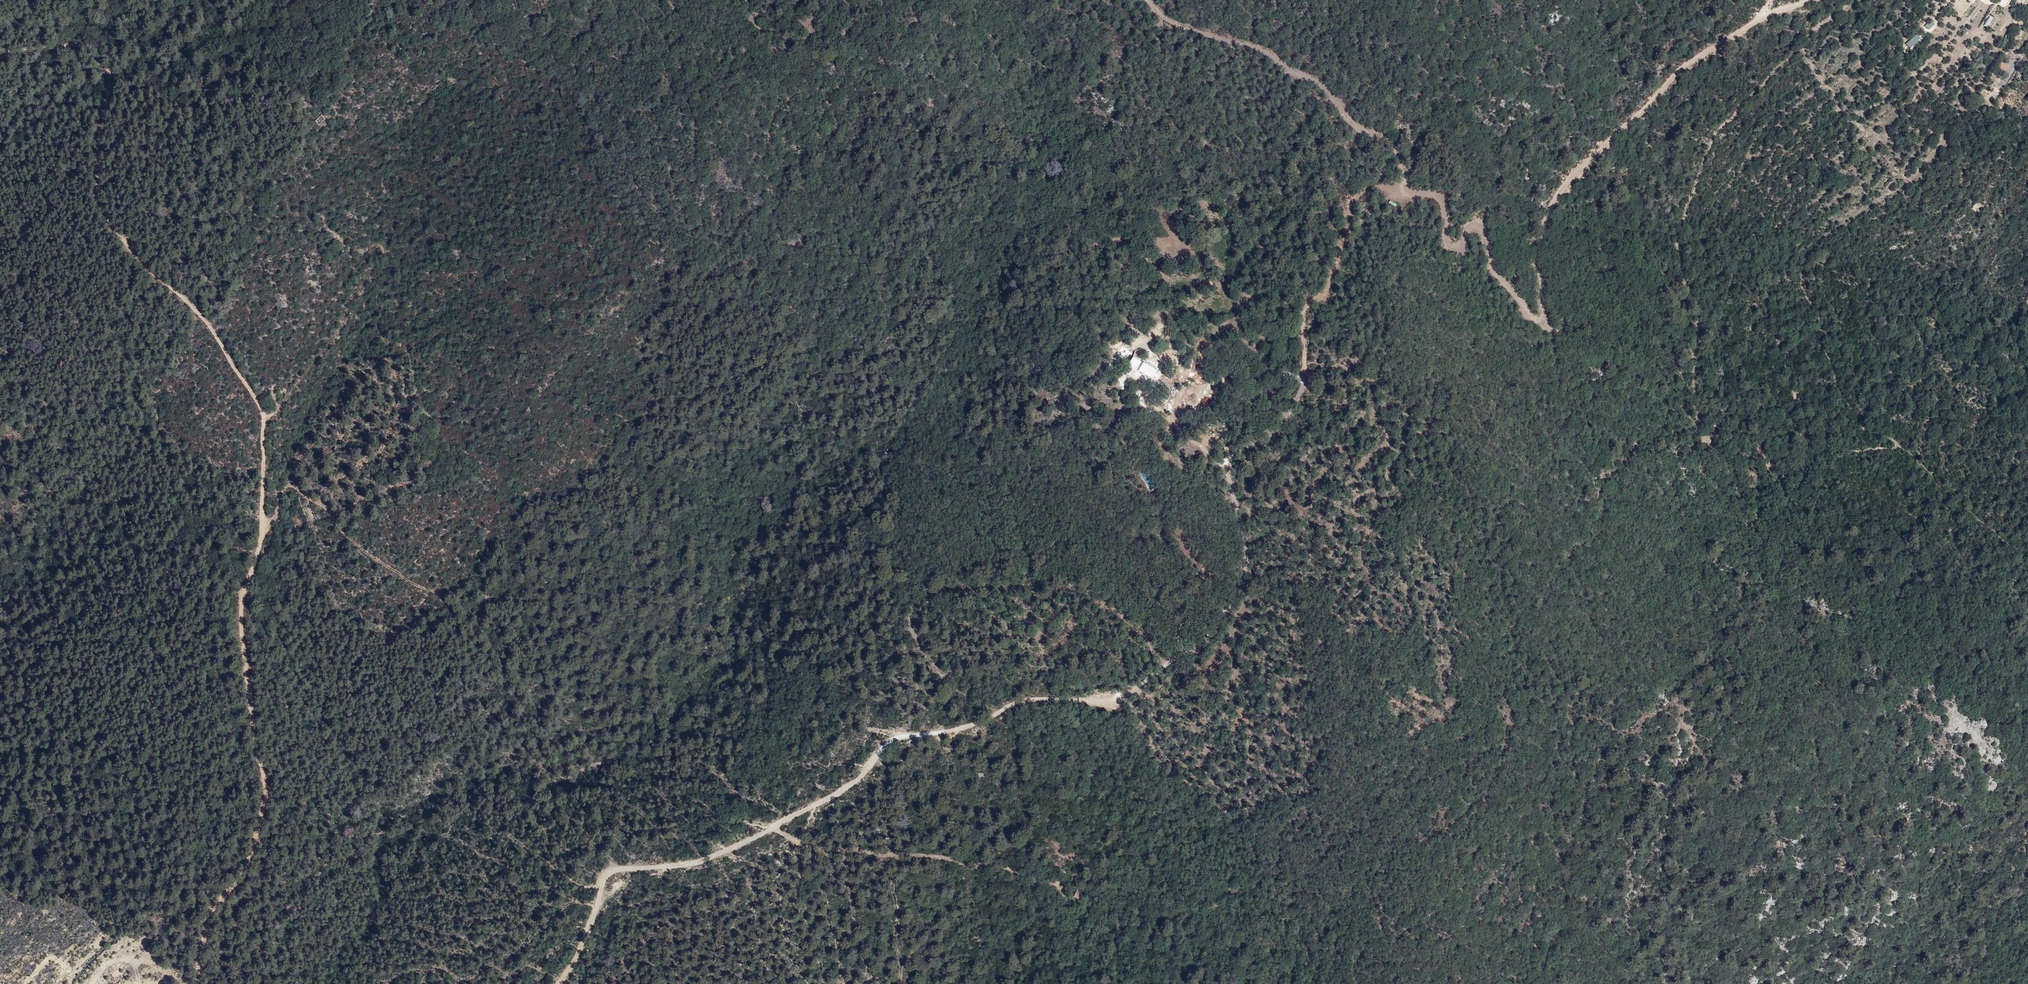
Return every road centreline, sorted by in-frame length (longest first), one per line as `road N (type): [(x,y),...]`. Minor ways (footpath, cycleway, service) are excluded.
road 1 (track): [(1150,0),(1190,29),(1276,57),(1324,88),(1354,125),(1398,142),(1409,194),(1438,198),(1455,248),(1468,227),(1482,230),(1490,265),(1544,323),(1534,264),(1564,184),(1695,58),(1771,11),(1807,0)]
road 2 (track): [(201,983),(204,931),(249,855),(264,800),(240,624),(259,541),(264,422),(333,345),(382,249),(341,243),(310,195),(356,120),(336,114)]
road 3 (track): [(1112,700),(1034,699),(972,725),(894,737),(838,793),(726,851),(610,872),(562,983)]
road 4 (track): [(1349,202),(1327,292),(1309,296),(1295,417),(1251,442),(1239,464),(1249,569),(1228,611),(1112,700)]
road 5 (track): [(264,422),(213,333),(109,221),(91,163),(109,66),(74,42),(0,51)]

